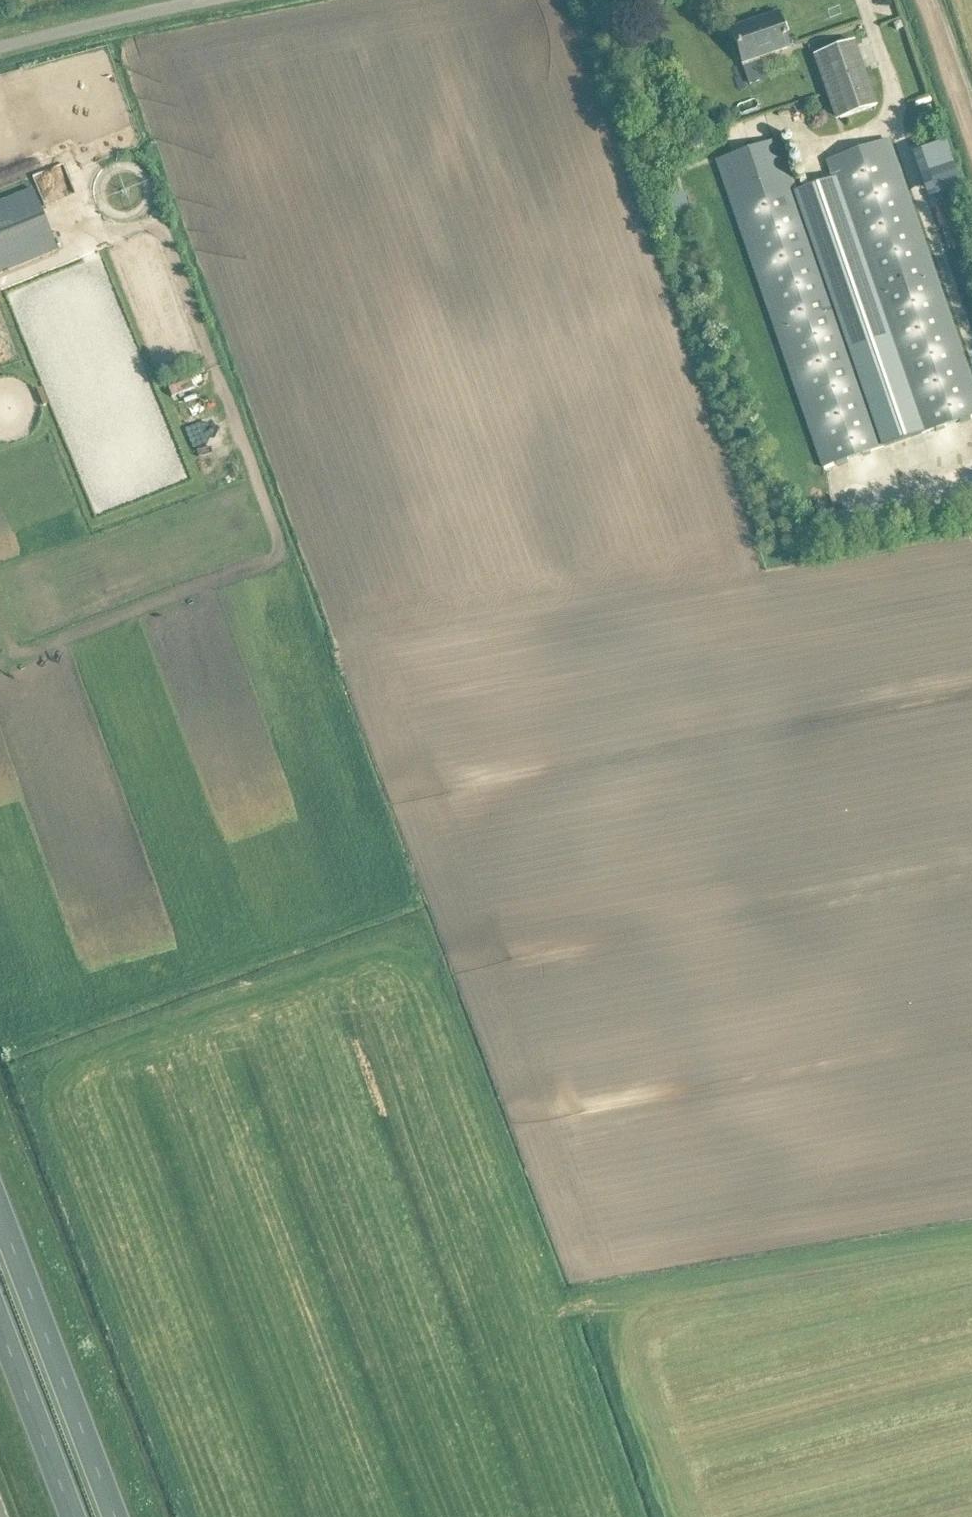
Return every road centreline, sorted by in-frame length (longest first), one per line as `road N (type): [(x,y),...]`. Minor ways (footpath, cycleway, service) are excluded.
road 1 (trunk): [(114,1516),(0,1211)]
road 2 (residential): [(216,0),(0,47)]
road 3 (trunk): [(0,1325),(73,1516)]

